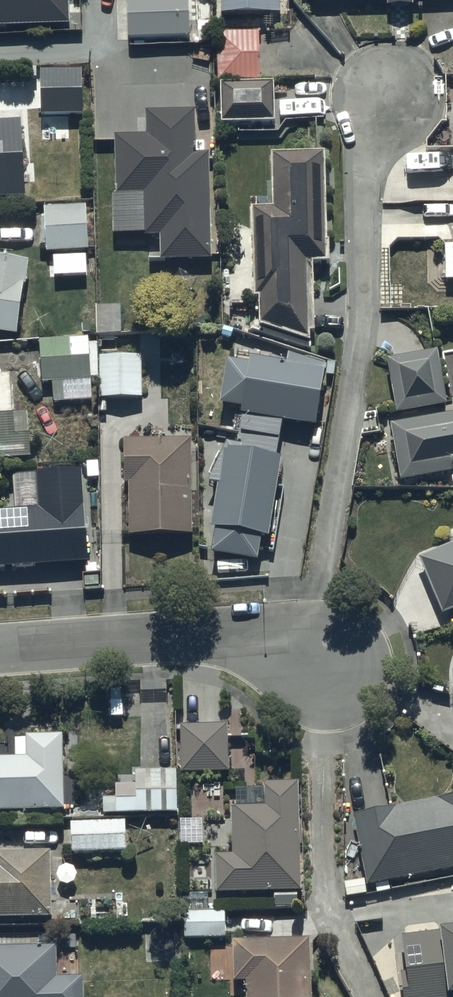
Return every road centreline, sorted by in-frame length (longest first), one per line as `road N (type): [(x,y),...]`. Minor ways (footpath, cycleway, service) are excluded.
road 1 (residential): [(0,648),(230,632),(324,659)]

